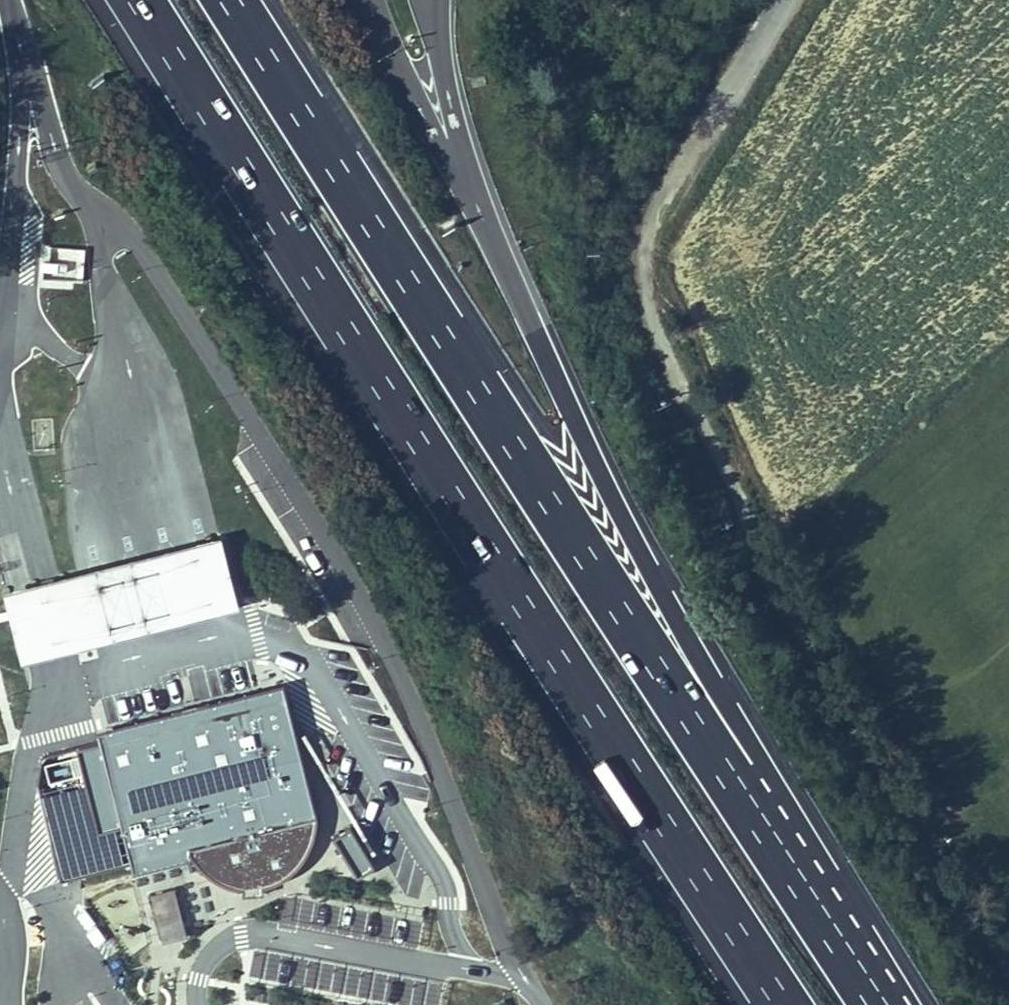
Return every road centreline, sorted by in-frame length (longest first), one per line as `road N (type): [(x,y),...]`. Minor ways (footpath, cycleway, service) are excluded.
road 1 (motorway): [(139,0),(784,1004)]
road 2 (motorway): [(737,799),(231,0)]
road 3 (motorway): [(737,799),(720,695),(566,405),(470,184)]
road 4 (unclassified): [(783,0),(651,232)]
road 5 (motorway): [(877,1004),(737,799)]

